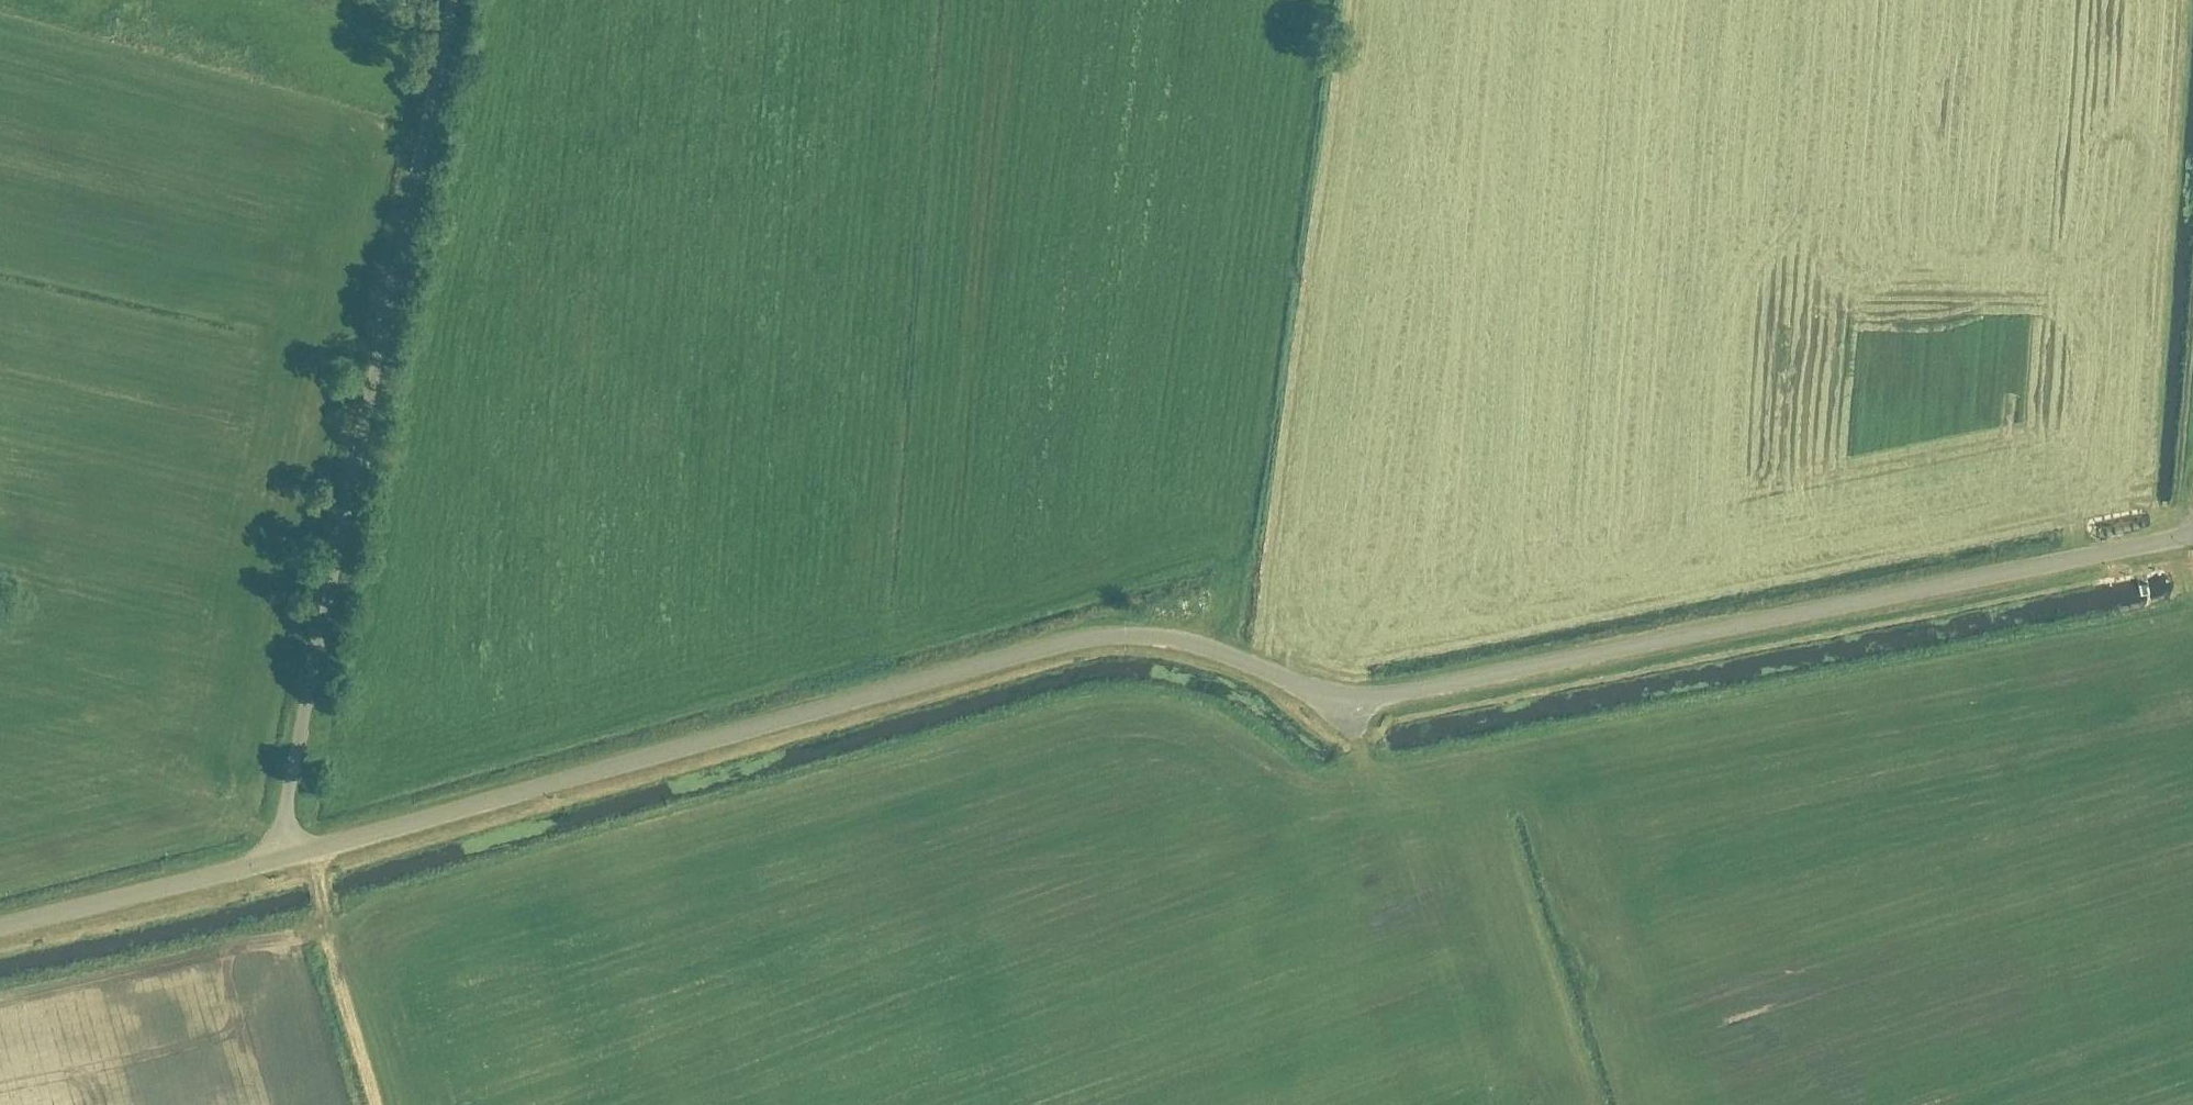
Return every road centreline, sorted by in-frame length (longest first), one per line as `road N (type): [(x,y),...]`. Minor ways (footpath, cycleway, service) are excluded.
road 1 (unclassified): [(0,928),(289,859),(1095,639),(1172,640),(1326,694),(1395,697),(2192,535)]

